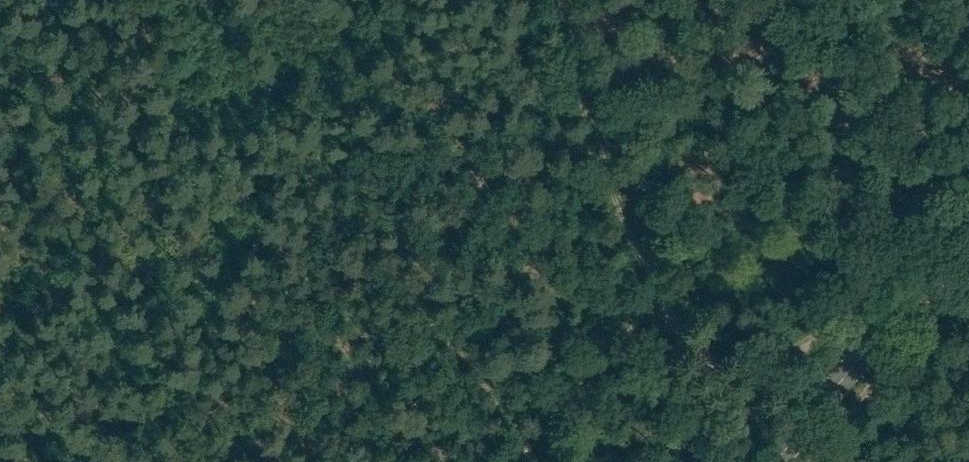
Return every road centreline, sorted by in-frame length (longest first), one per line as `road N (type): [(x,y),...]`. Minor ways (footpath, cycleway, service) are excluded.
road 1 (secondary): [(775,461),(968,222)]
road 2 (track): [(663,307),(594,135),(564,30)]
road 3 (track): [(840,461),(794,439),(663,307)]
road 4 (track): [(663,307),(521,461)]

